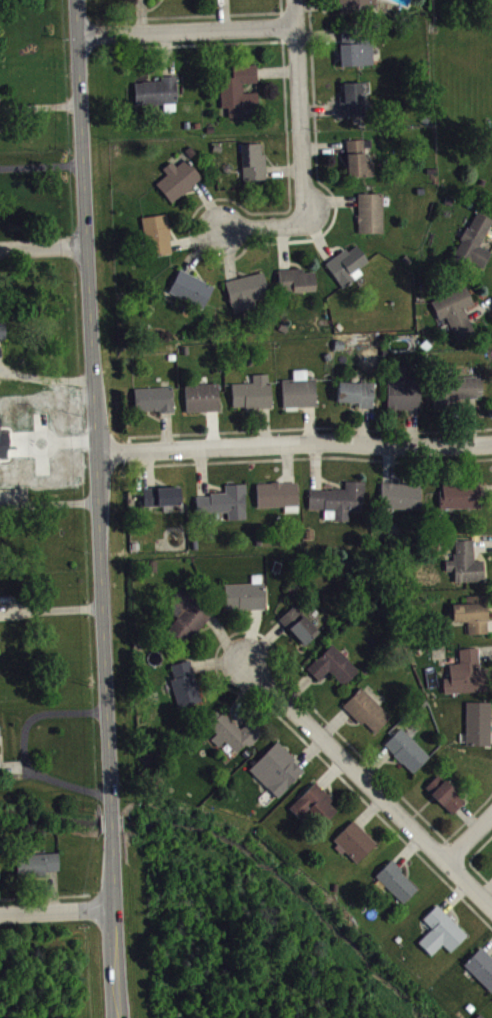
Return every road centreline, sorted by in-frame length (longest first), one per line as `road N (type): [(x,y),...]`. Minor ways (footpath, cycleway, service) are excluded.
road 1 (tertiary): [(110,811),(75,0)]
road 2 (residential): [(97,453),(491,445)]
road 3 (residential): [(249,665),(491,900)]
road 4 (residential): [(311,225),(295,0)]
road 5 (residential): [(77,36),(296,26)]
road 6 (tertiary): [(120,1017),(111,829)]

